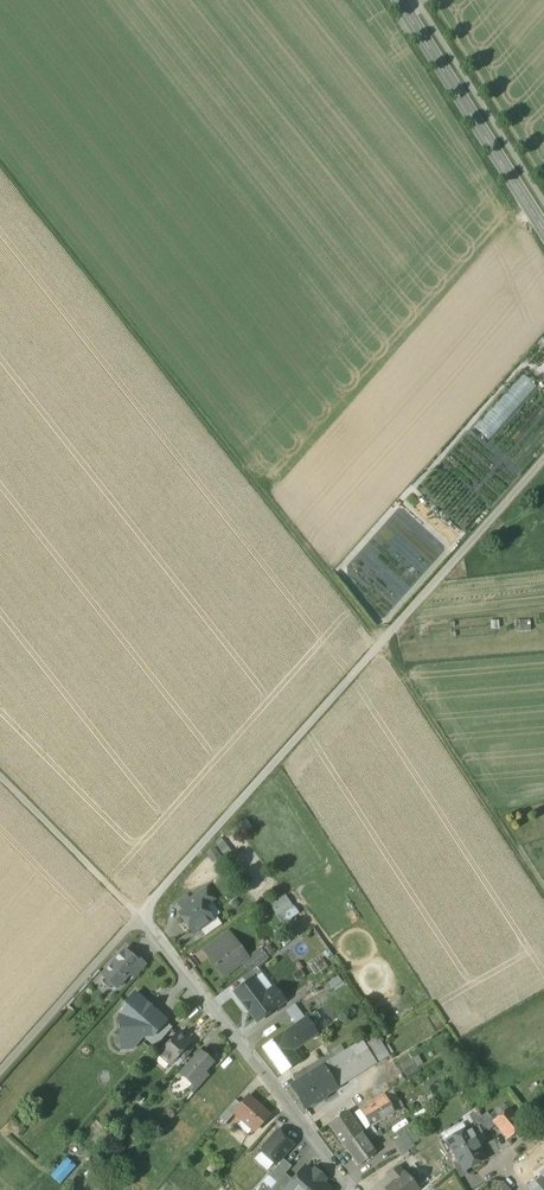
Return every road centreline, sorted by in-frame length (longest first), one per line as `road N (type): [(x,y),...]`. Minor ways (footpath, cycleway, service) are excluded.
road 1 (track): [(0,163),(372,630),(543,896)]
road 2 (track): [(543,460),(139,916)]
road 3 (residential): [(139,916),(354,1189)]
road 4 (tertiary): [(543,233),(399,0)]
road 5 (track): [(0,1072),(139,916)]
road 6 (track): [(0,776),(139,916)]

